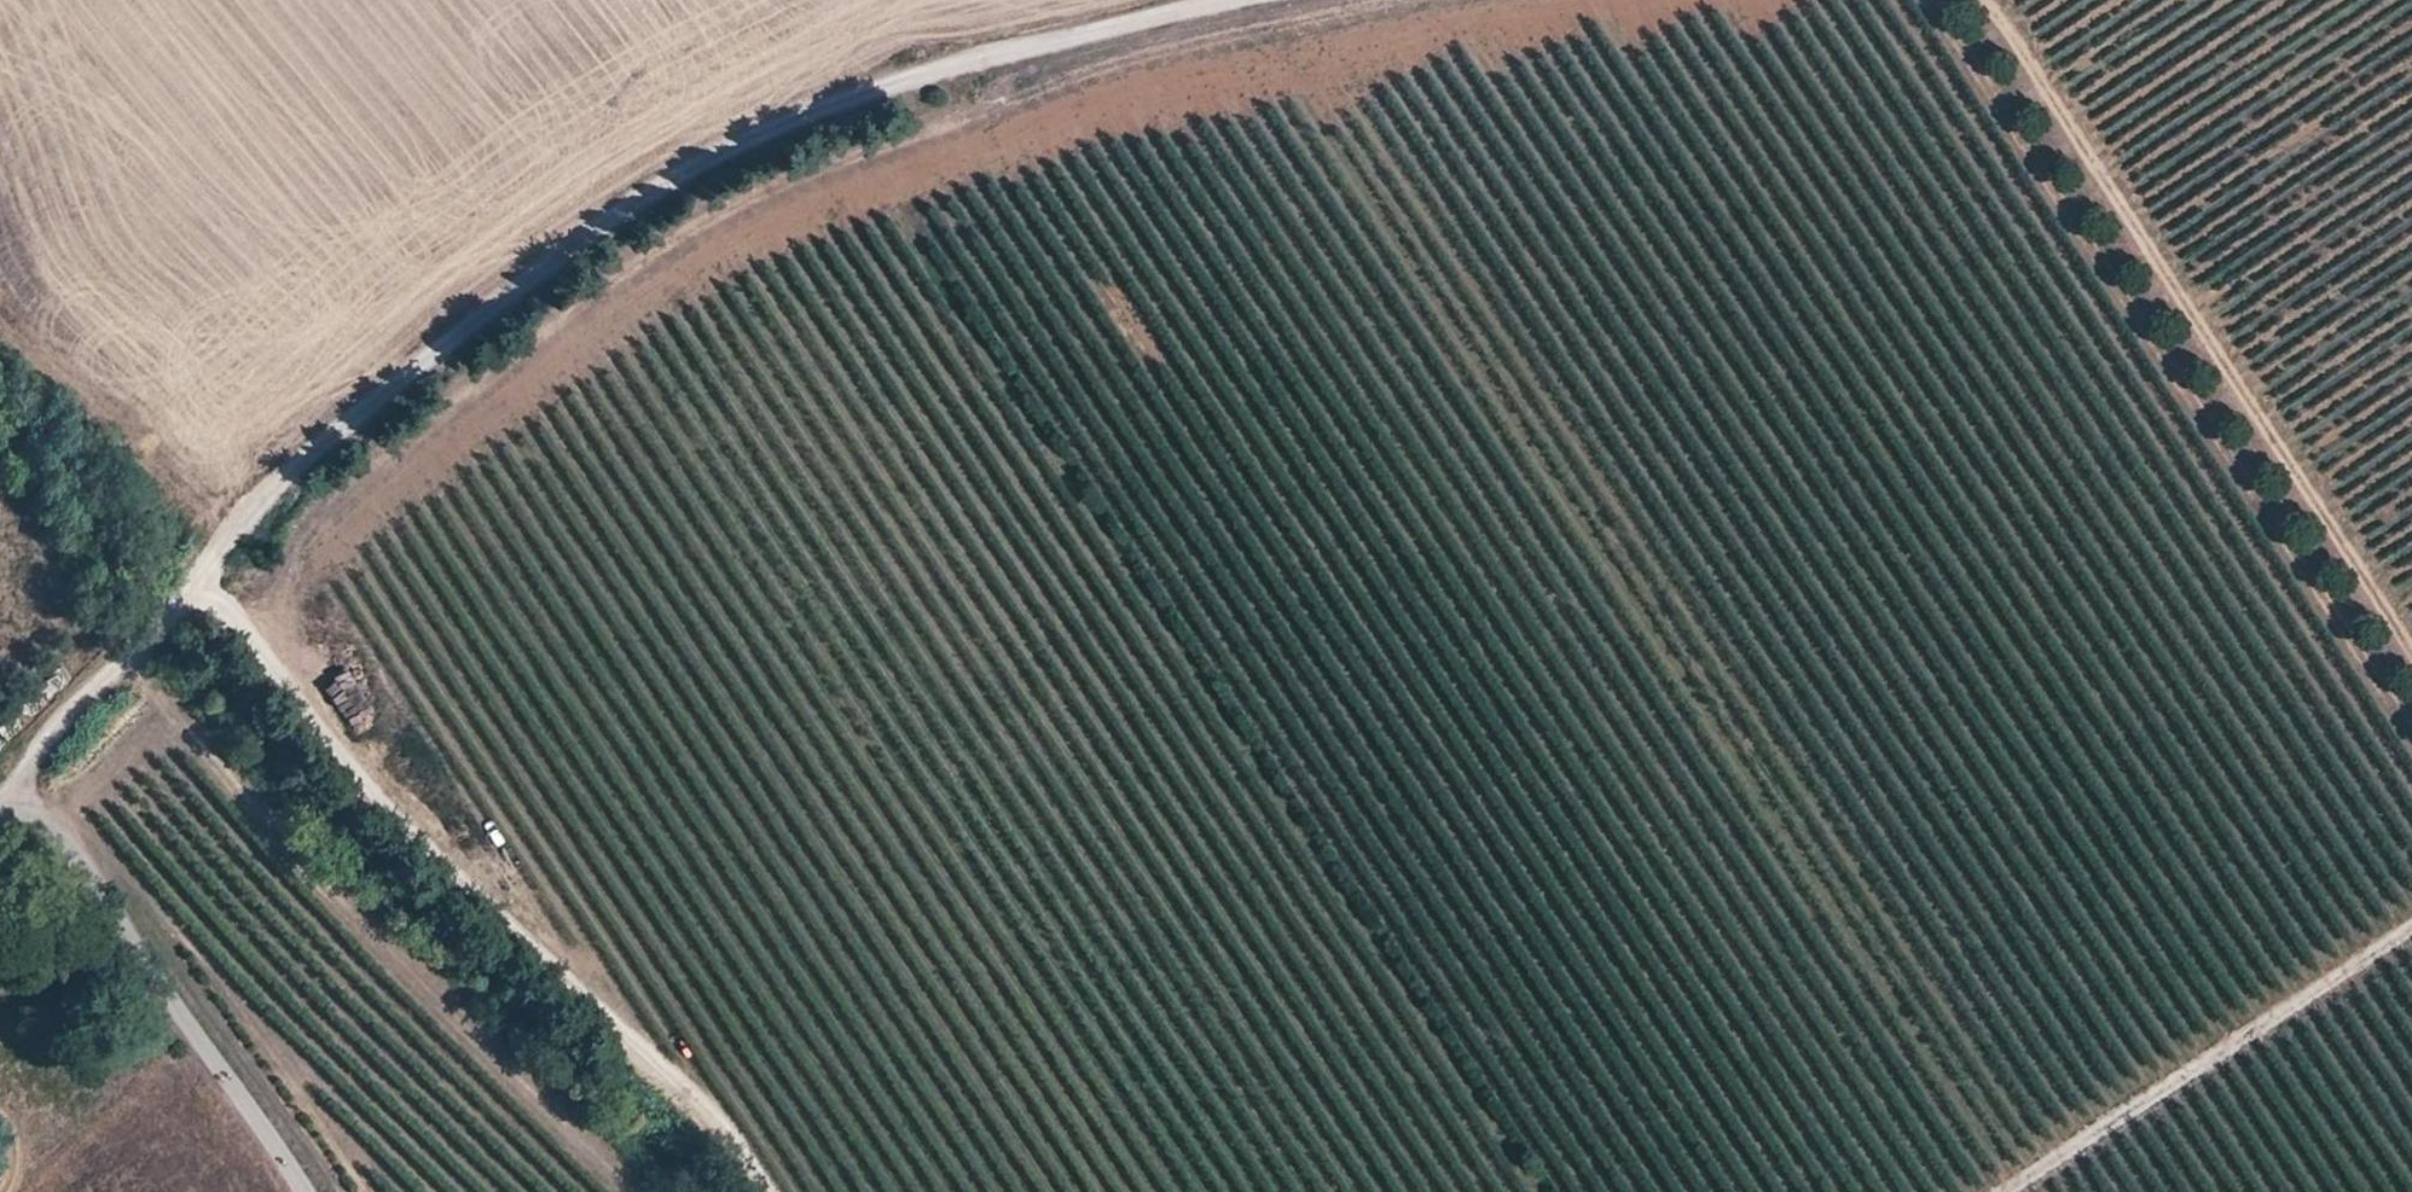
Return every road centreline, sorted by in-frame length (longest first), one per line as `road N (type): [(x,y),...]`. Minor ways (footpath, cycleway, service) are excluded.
road 1 (unclassified): [(1238,0),(971,65),(697,170),(300,465),(16,785)]
road 2 (track): [(2411,652),(1987,0)]
road 3 (unclassified): [(16,785),(307,1191)]

